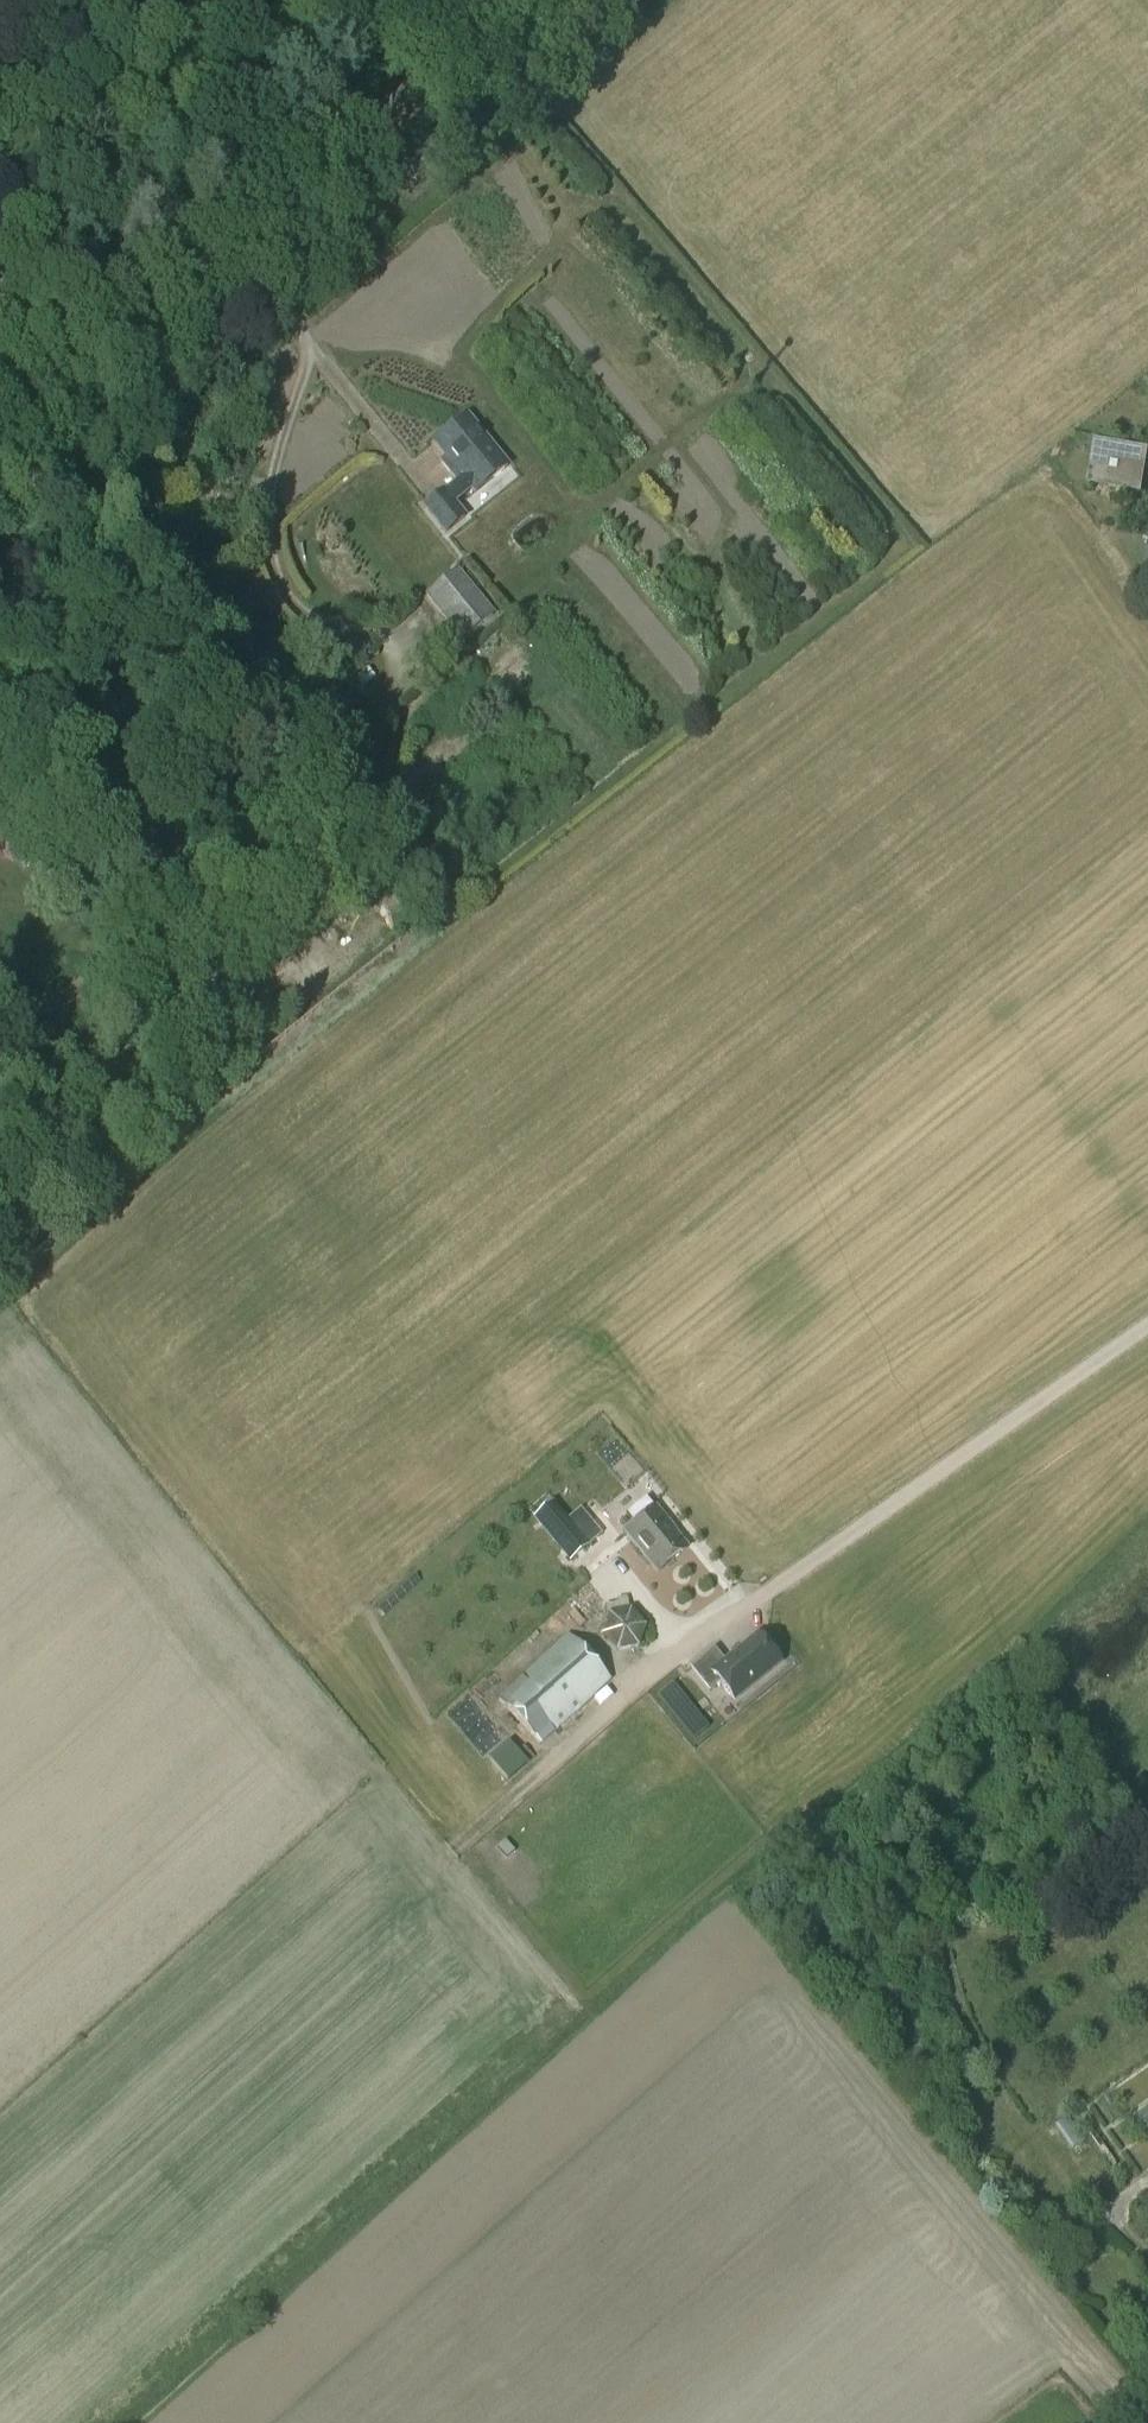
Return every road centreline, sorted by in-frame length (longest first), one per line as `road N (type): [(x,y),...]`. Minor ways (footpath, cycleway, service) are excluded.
road 1 (unclassified): [(0,517),(606,0)]
road 2 (track): [(307,337),(272,484),(279,580),(292,602),(332,628),(383,639),(417,627)]

